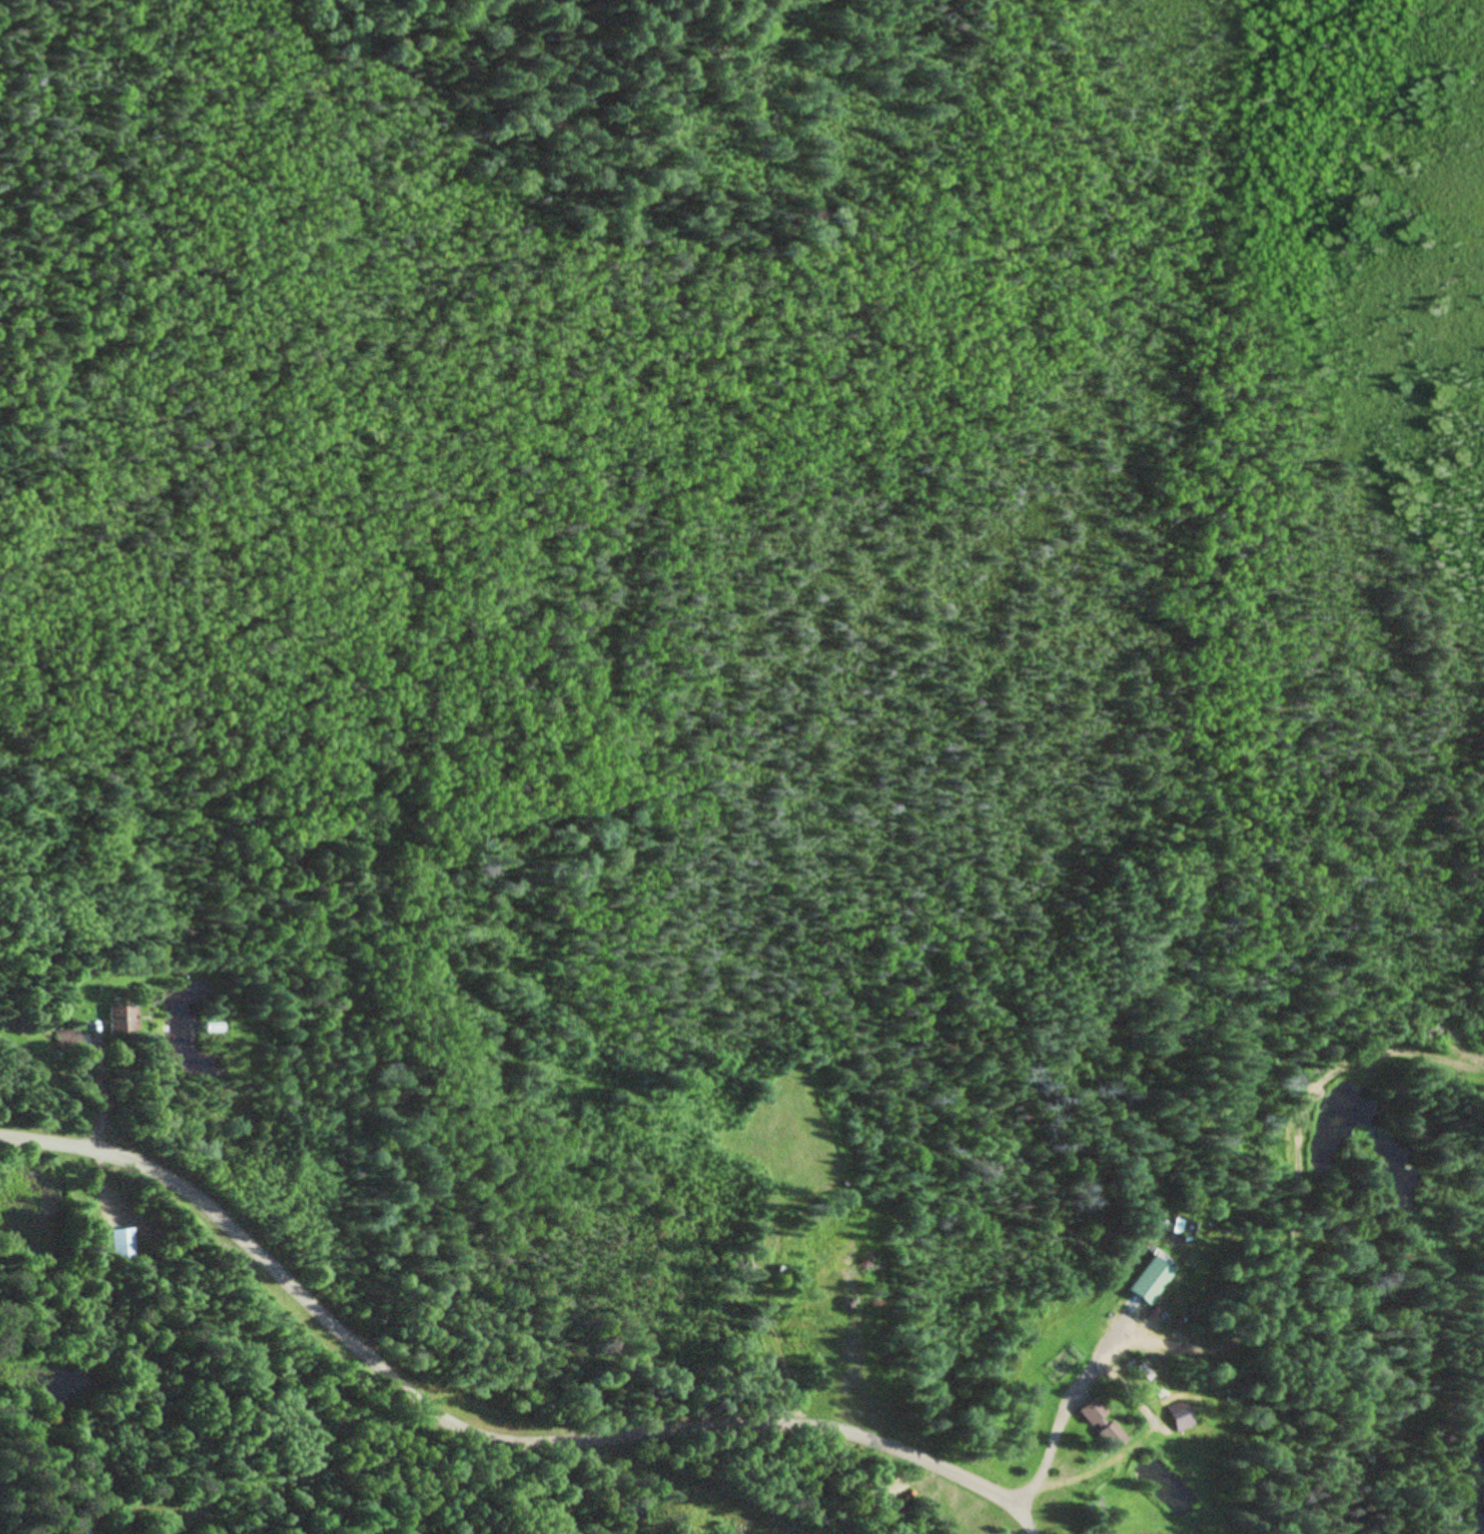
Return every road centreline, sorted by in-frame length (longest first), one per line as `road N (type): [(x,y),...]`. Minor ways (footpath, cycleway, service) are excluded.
road 1 (residential): [(0,1138),(101,1152),(164,1175),(225,1220),(407,1393),(492,1441),(828,1426),(959,1474),(1015,1510),(1034,1533)]

